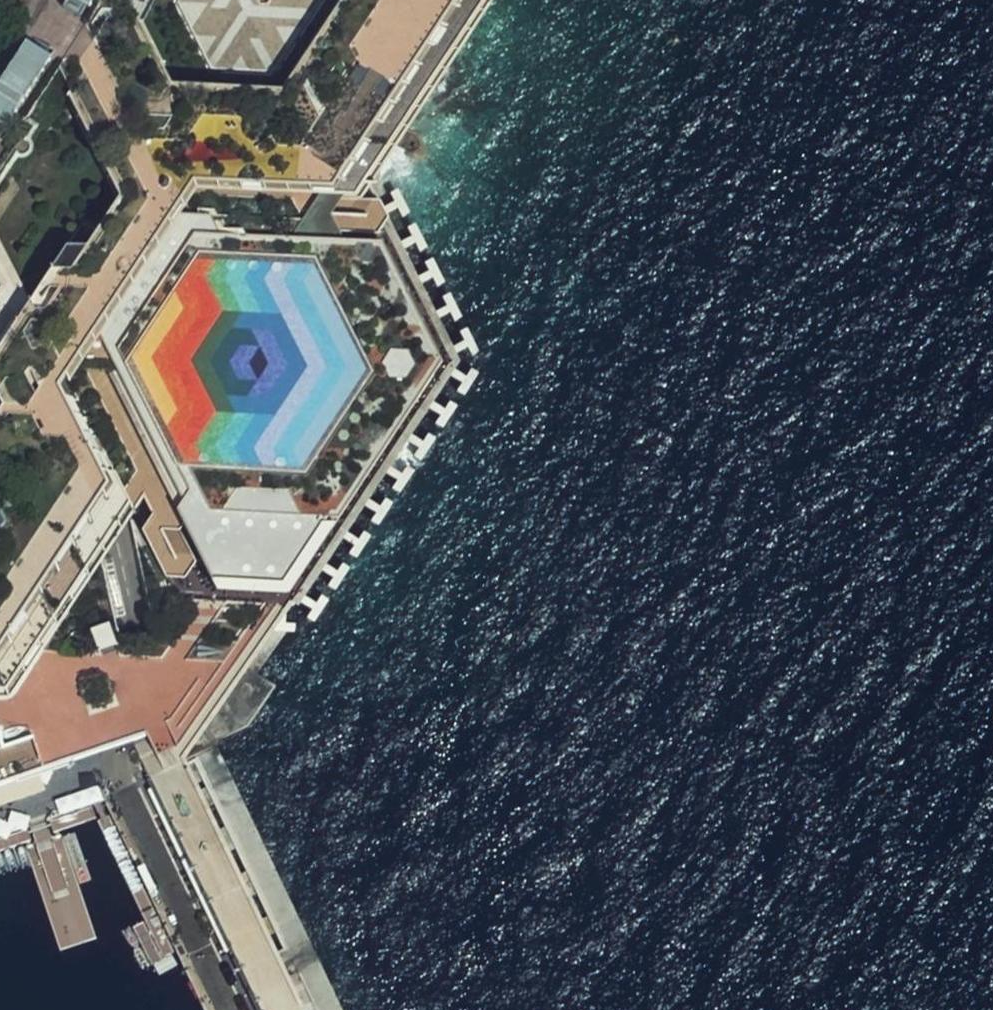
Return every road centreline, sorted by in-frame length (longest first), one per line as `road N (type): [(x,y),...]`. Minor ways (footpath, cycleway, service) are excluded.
road 1 (secondary): [(0,425),(160,247),(251,116),(317,0)]
road 2 (primary): [(165,0),(94,129),(0,266)]

